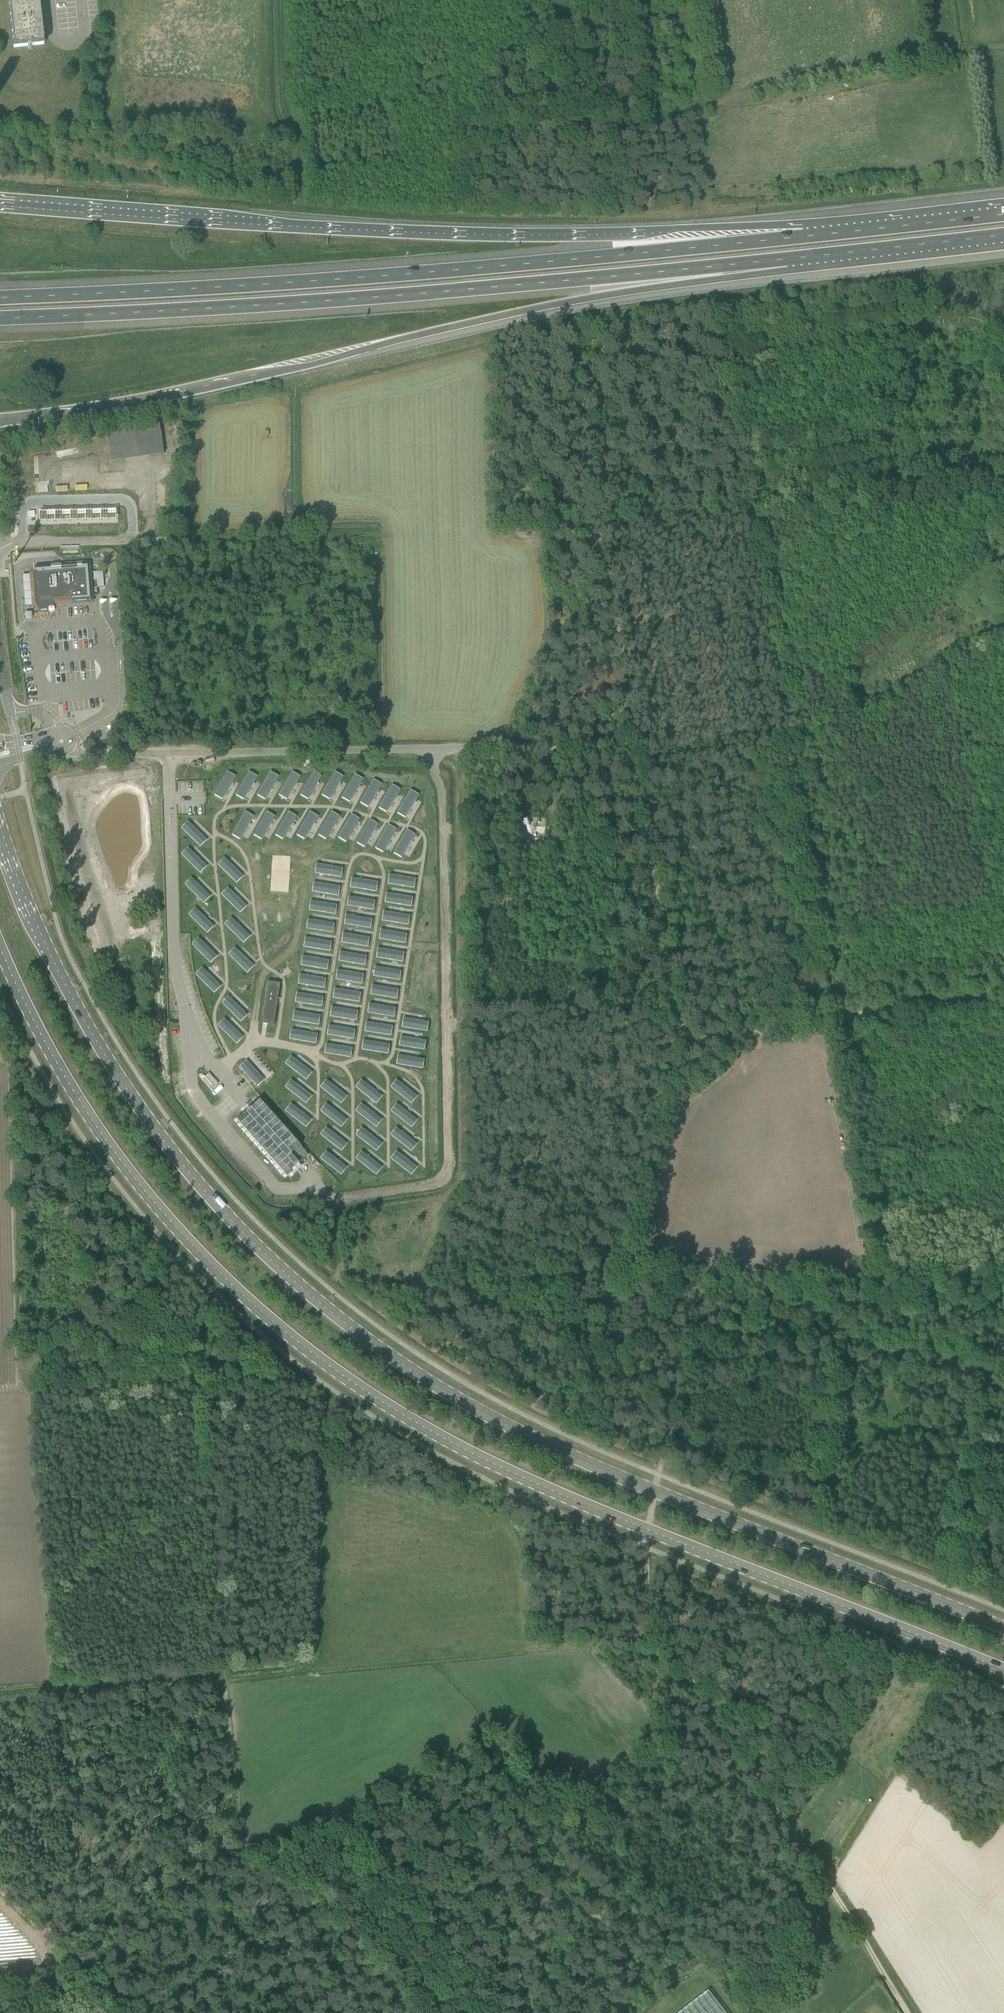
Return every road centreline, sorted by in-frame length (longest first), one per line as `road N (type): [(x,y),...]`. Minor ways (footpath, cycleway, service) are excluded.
road 1 (primary): [(1003,1629),(507,1429),(306,1292),(225,1218),(97,1045),(54,967),(0,829)]
road 2 (primary): [(0,952),(66,1080),(129,1173),(204,1261),(335,1372),(498,1468),(1003,1670)]
road 3 (track): [(684,1046),(626,758),(546,747),(85,754)]
road 4 (motorway): [(0,420),(143,399),(789,259)]
road 5 (motorway): [(803,238),(327,281),(0,298)]
road 6 (motorway): [(803,238),(365,227),(0,203)]
road 7 (motorway): [(0,319),(329,301),(789,259)]
road 8 (track): [(905,2012),(647,1616),(648,1530),(687,1338)]
road 9 (track): [(831,1022),(750,513)]
road 10 (track): [(225,1680),(241,1855),(315,1915),(406,2012)]
road 11 (track): [(332,1390),(314,1666),(225,1680)]
road 12 (track): [(687,1338),(659,1320),(627,1275),(623,1249),(641,1149),(684,1046)]
road 13 (track): [(1003,994),(684,1046)]
road 14 (track): [(1003,1382),(772,1329),(687,1338)]
road 15 (track): [(190,1381),(201,1393),(225,1680)]
road 16 (track): [(1003,47),(746,90),(725,101)]
road 17 (track): [(626,758),(587,531)]
road 18 (track): [(0,1696),(225,1680)]
road 19 (motorway): [(789,259),(1003,235)]
road 20 (motorway): [(1003,215),(803,238)]
road 21 (track): [(190,1381),(0,1395)]

